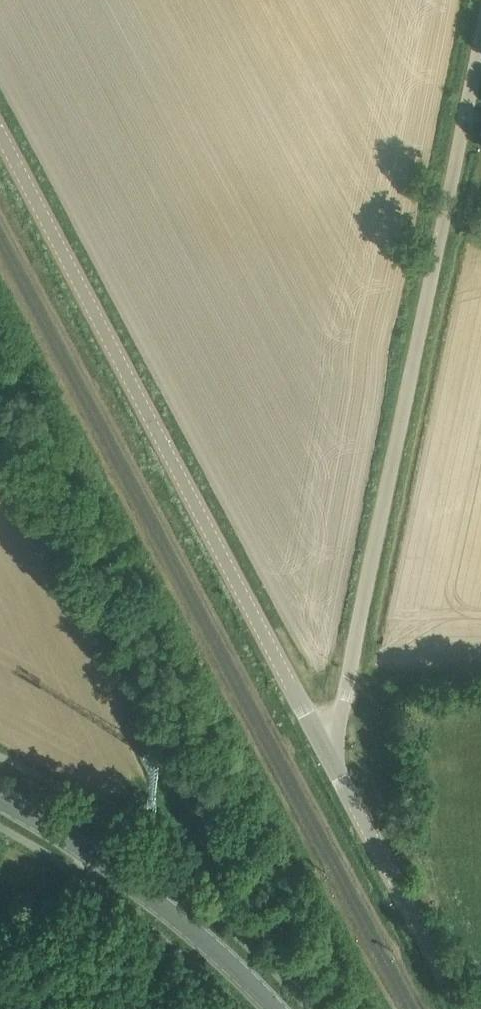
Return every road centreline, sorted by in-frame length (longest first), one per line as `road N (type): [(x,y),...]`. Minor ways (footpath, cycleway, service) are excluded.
road 1 (unclassified): [(328,750),(480,63)]
road 2 (unclassified): [(328,750),(0,129)]
road 3 (tertiary): [(293,1008),(183,906),(86,836),(0,790)]
road 4 (unclassified): [(465,1008),(328,750)]

